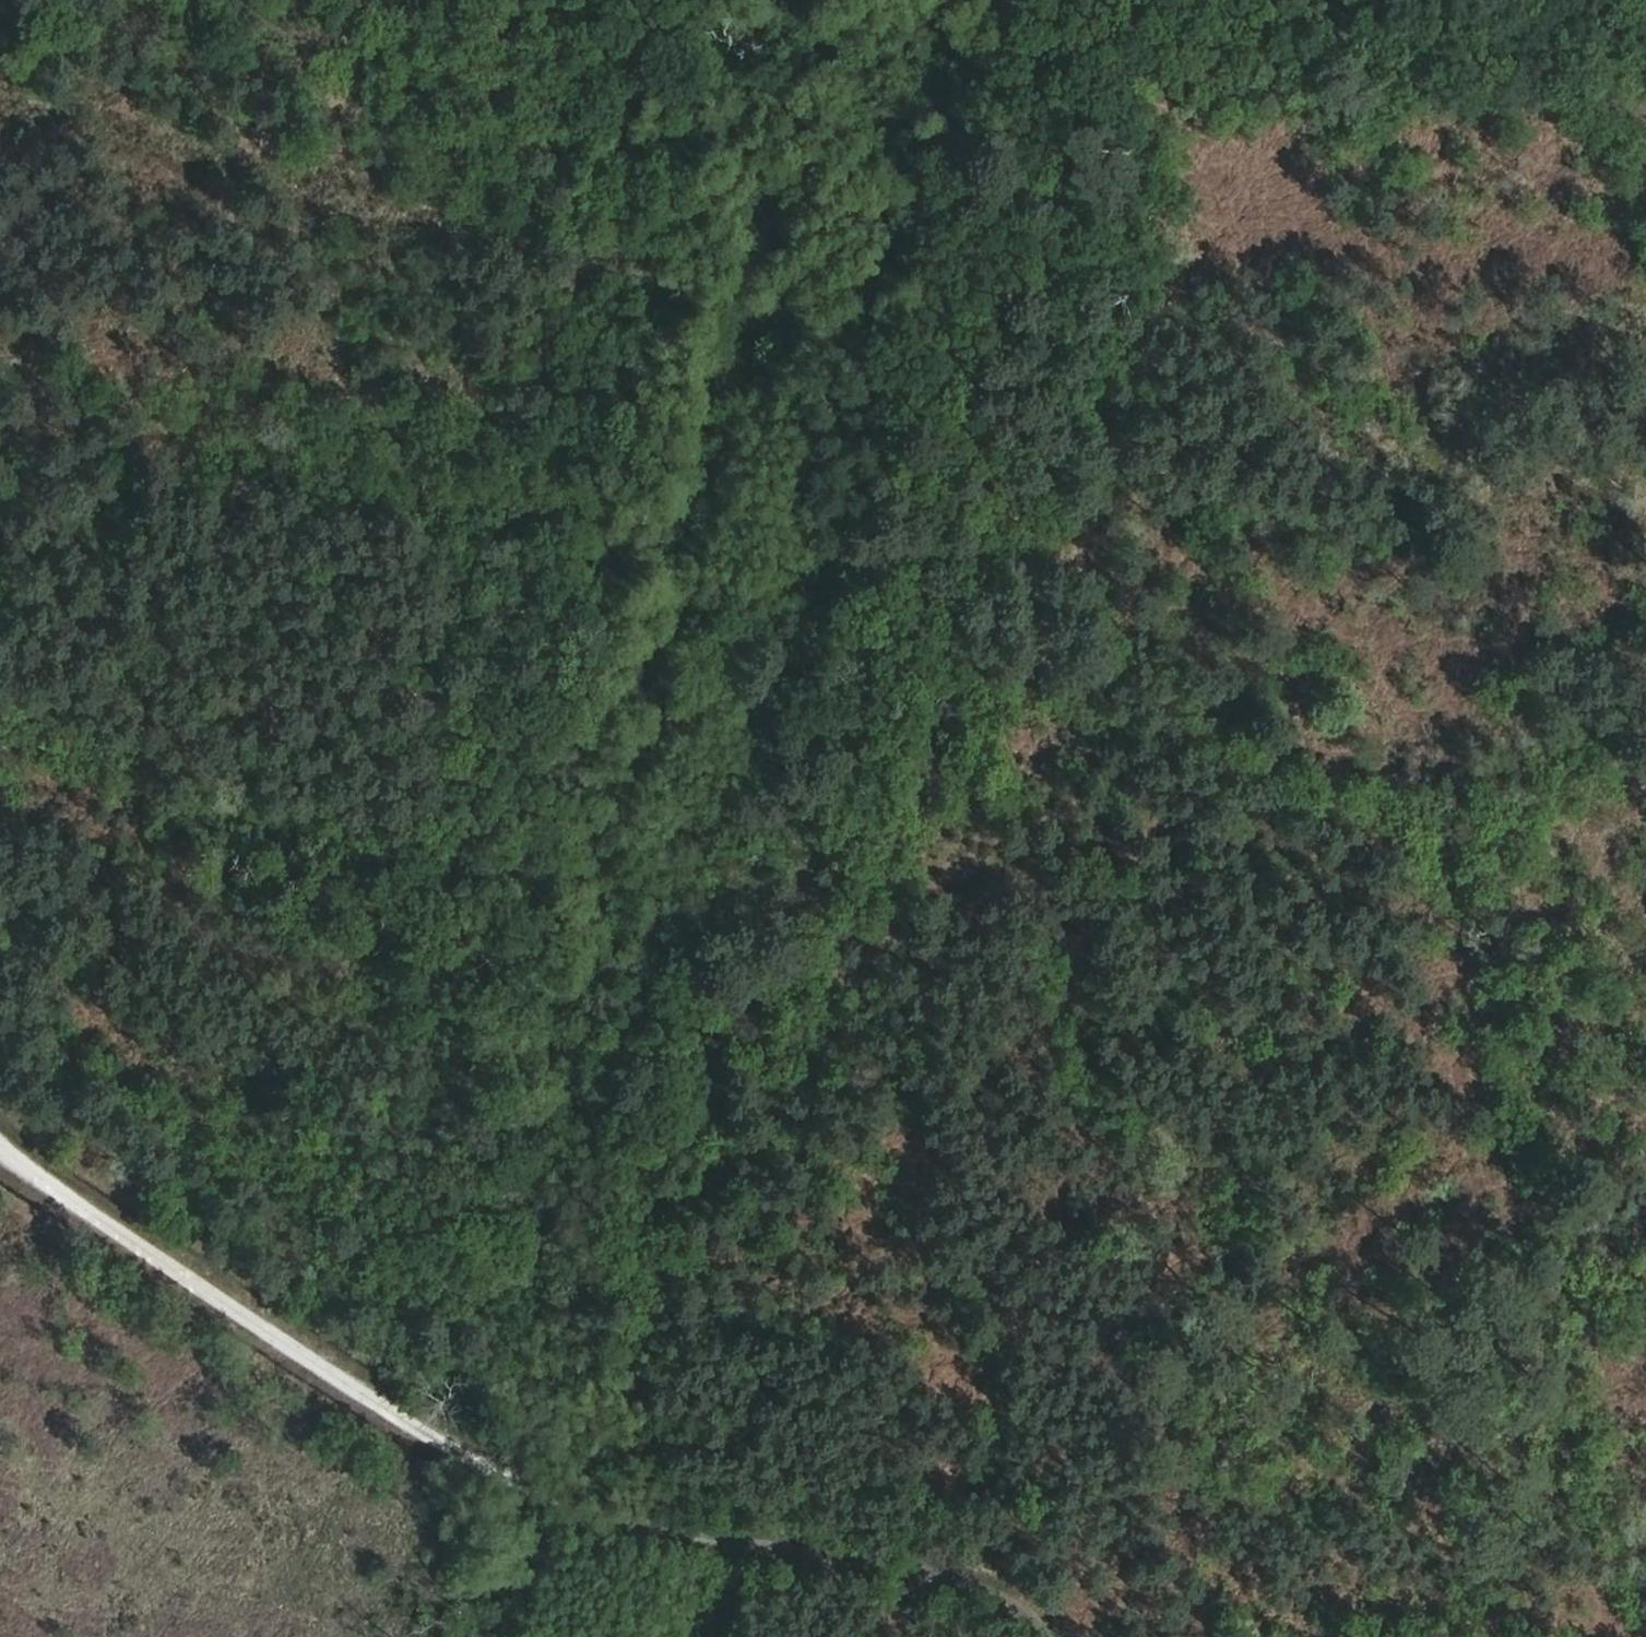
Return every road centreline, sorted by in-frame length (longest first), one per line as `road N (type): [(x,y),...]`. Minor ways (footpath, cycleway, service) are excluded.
road 1 (unclassified): [(0,1170),(627,1521),(1031,1596),(1064,1636)]

